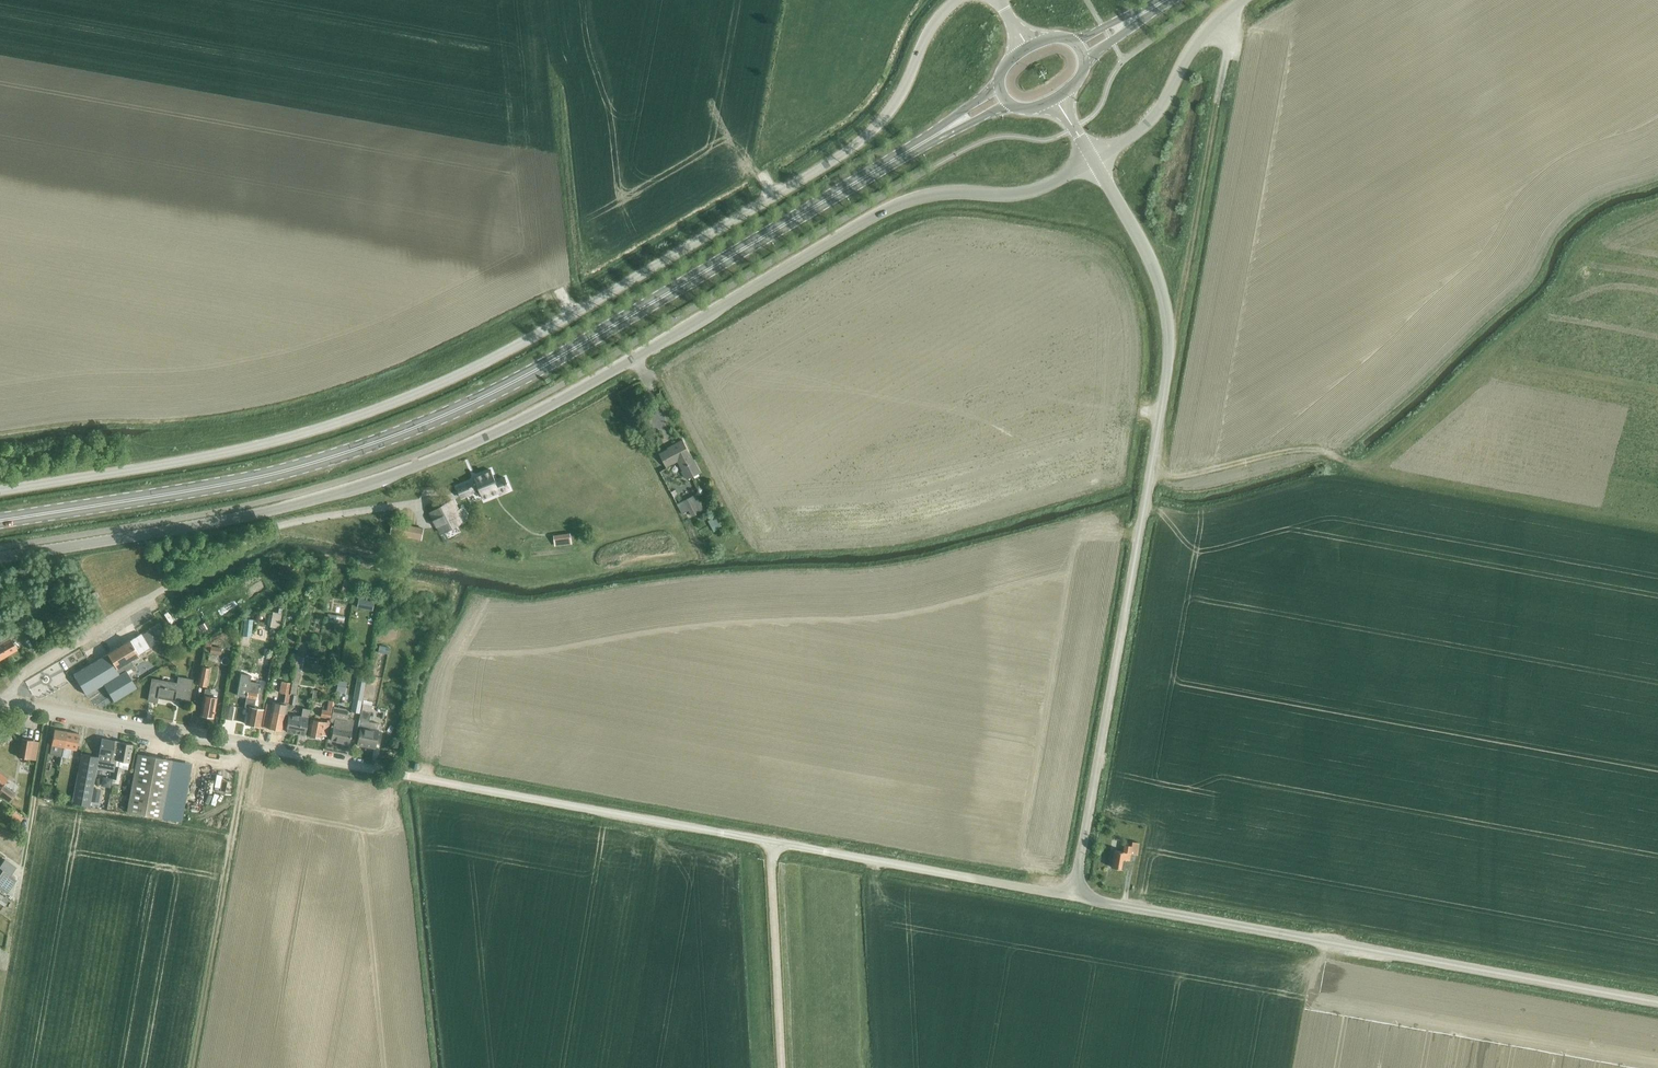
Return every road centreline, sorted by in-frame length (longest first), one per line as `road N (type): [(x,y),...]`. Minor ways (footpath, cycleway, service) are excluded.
road 1 (unclassified): [(0,557),(251,517),(428,460),(538,415),(885,211),(938,194),(1020,195),(1093,161)]
road 2 (unclassified): [(0,492),(269,446),(404,403),(505,356),(855,145),(889,113),(924,36),(955,0)]
road 3 (primary): [(0,521),(240,482),(440,418),(593,340),(908,152)]
road 4 (unclassified): [(1073,896),(1170,342),(1163,292),(1093,161)]
road 5 (unclassified): [(1073,896),(408,776)]
road 6 (unclassified): [(1657,1002),(1073,896)]
road 7 (residential): [(408,776),(10,703)]
road 8 (residential): [(10,703),(25,672),(278,526)]
road 9 (track): [(191,1067),(248,746)]
road 10 (track): [(1218,106),(1170,342)]
road 11 (unclassified): [(1236,6),(1202,37),(1143,128),(1093,161)]

